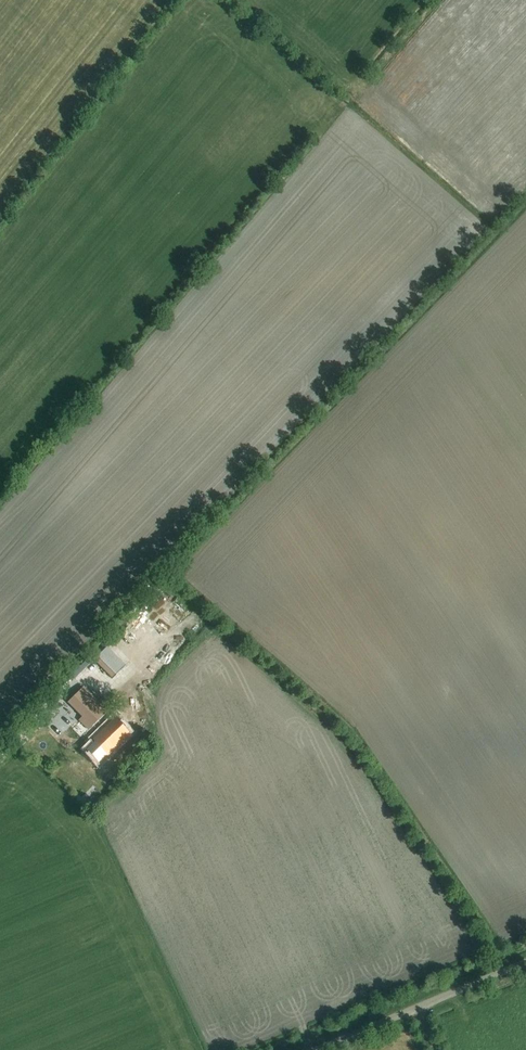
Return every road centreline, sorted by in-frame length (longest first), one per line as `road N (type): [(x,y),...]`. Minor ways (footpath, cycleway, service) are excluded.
road 1 (unclassified): [(316,1049),(525,962)]

